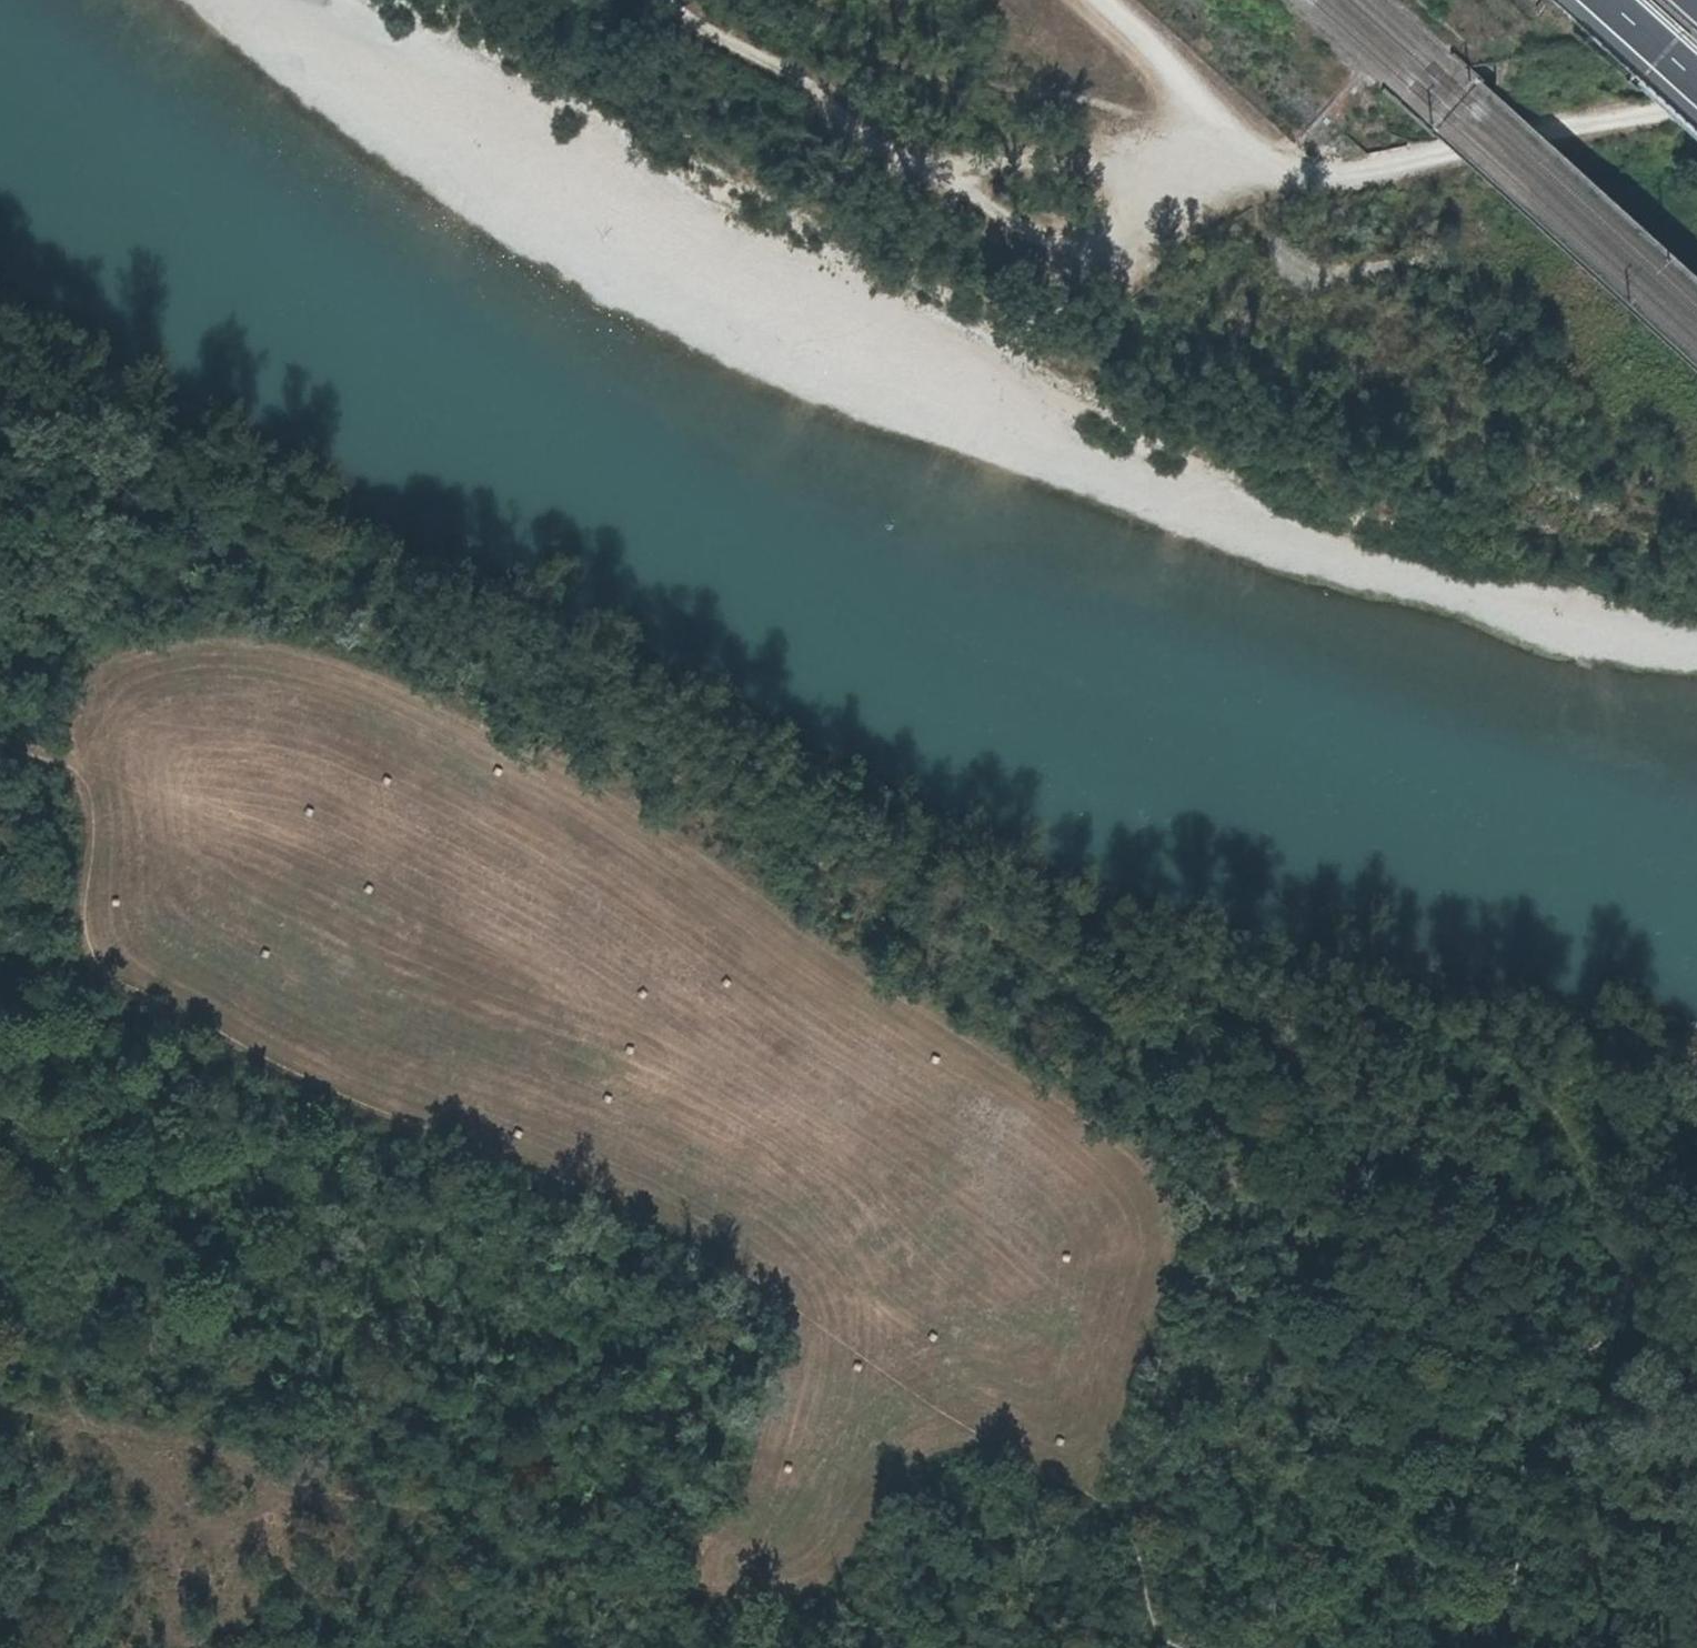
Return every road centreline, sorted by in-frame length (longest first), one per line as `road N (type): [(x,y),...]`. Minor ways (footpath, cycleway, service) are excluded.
road 1 (track): [(0,738),(62,763),(82,781),(95,819),(86,926),(106,971),(343,1096),(702,1246),(931,1408),(1106,1510),(1141,1556)]
road 2 (track): [(1087,0),(1253,149),(1319,182),(1696,99)]
road 3 (track): [(669,0),(693,23),(829,95),(863,134),(935,171),(1134,170),(1253,149)]
road 4 (track): [(1696,1324),(1654,1316),(1621,1330),(1526,1398),(1524,1524),(1497,1613),(1472,1647)]

